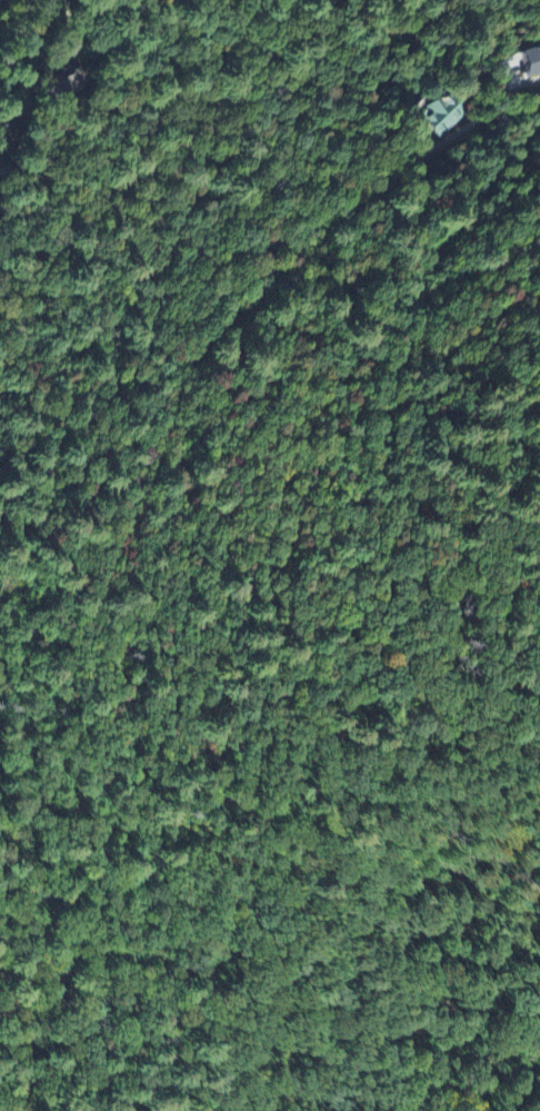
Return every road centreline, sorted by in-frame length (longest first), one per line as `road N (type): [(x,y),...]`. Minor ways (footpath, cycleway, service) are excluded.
road 1 (track): [(236,310),(338,209),(433,168),(539,97)]

